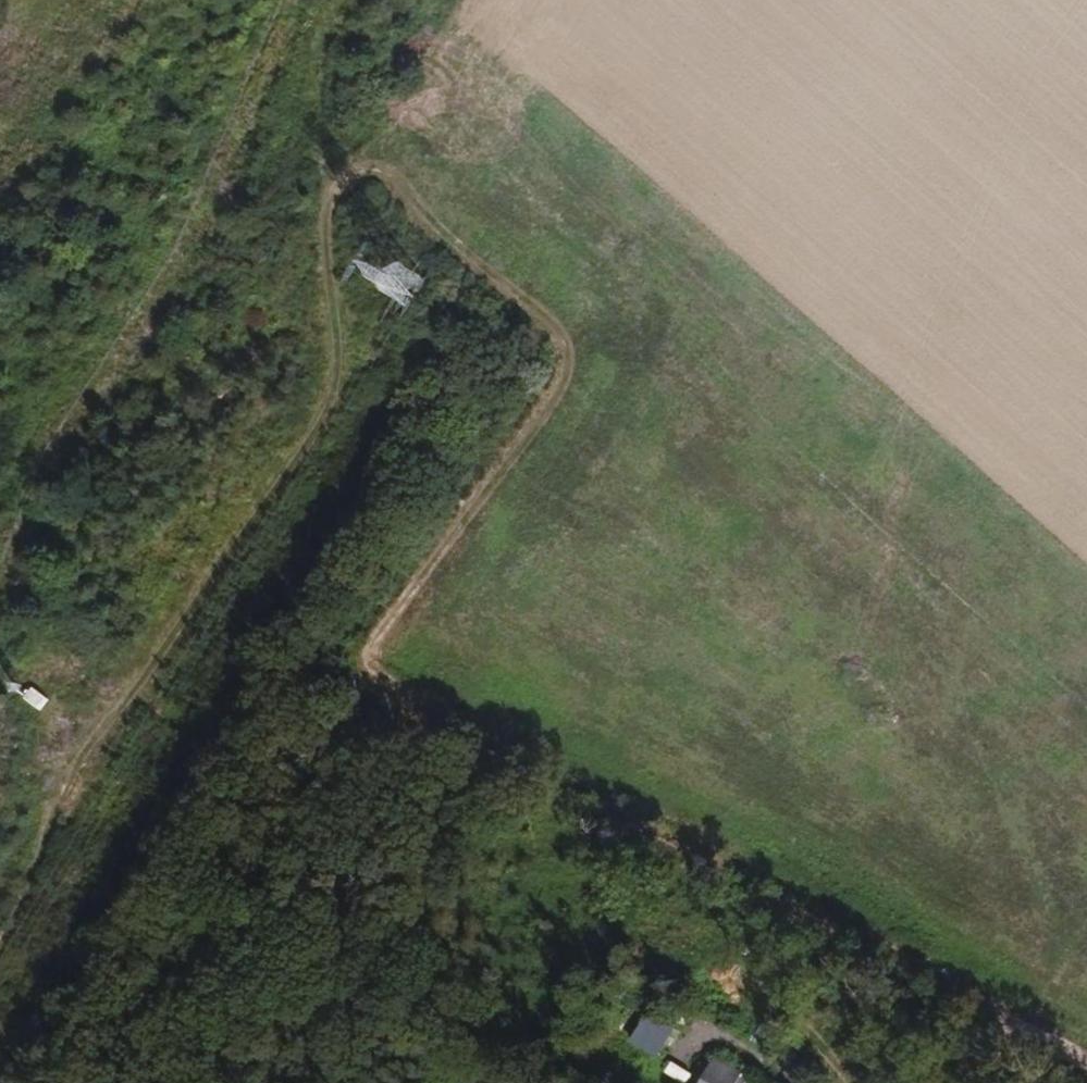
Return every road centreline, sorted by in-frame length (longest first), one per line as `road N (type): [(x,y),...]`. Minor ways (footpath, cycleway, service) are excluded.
road 1 (track): [(74,0),(238,157),(326,198),(337,355),(323,425),(128,704),(62,720),(43,752),(51,828),(0,948)]

